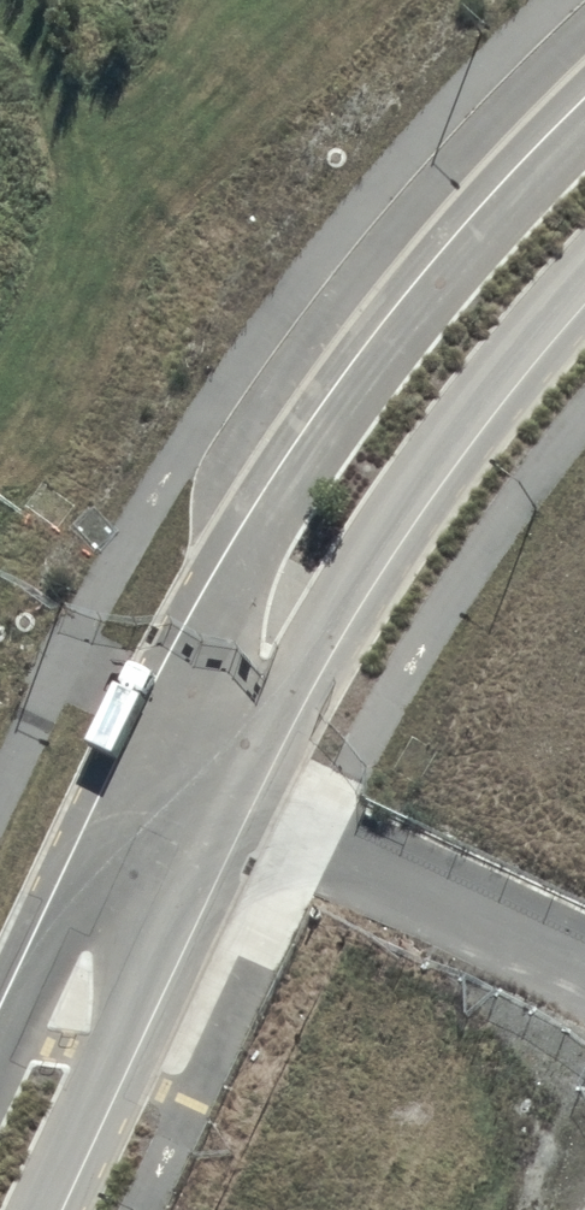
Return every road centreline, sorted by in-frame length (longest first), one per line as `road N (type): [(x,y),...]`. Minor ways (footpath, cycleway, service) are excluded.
road 1 (residential): [(0,1062),(201,645),(273,520),(343,410),(426,304),(584,132)]
road 2 (residential): [(584,288),(461,435),(362,570),(283,702),(212,834),(43,1209)]

